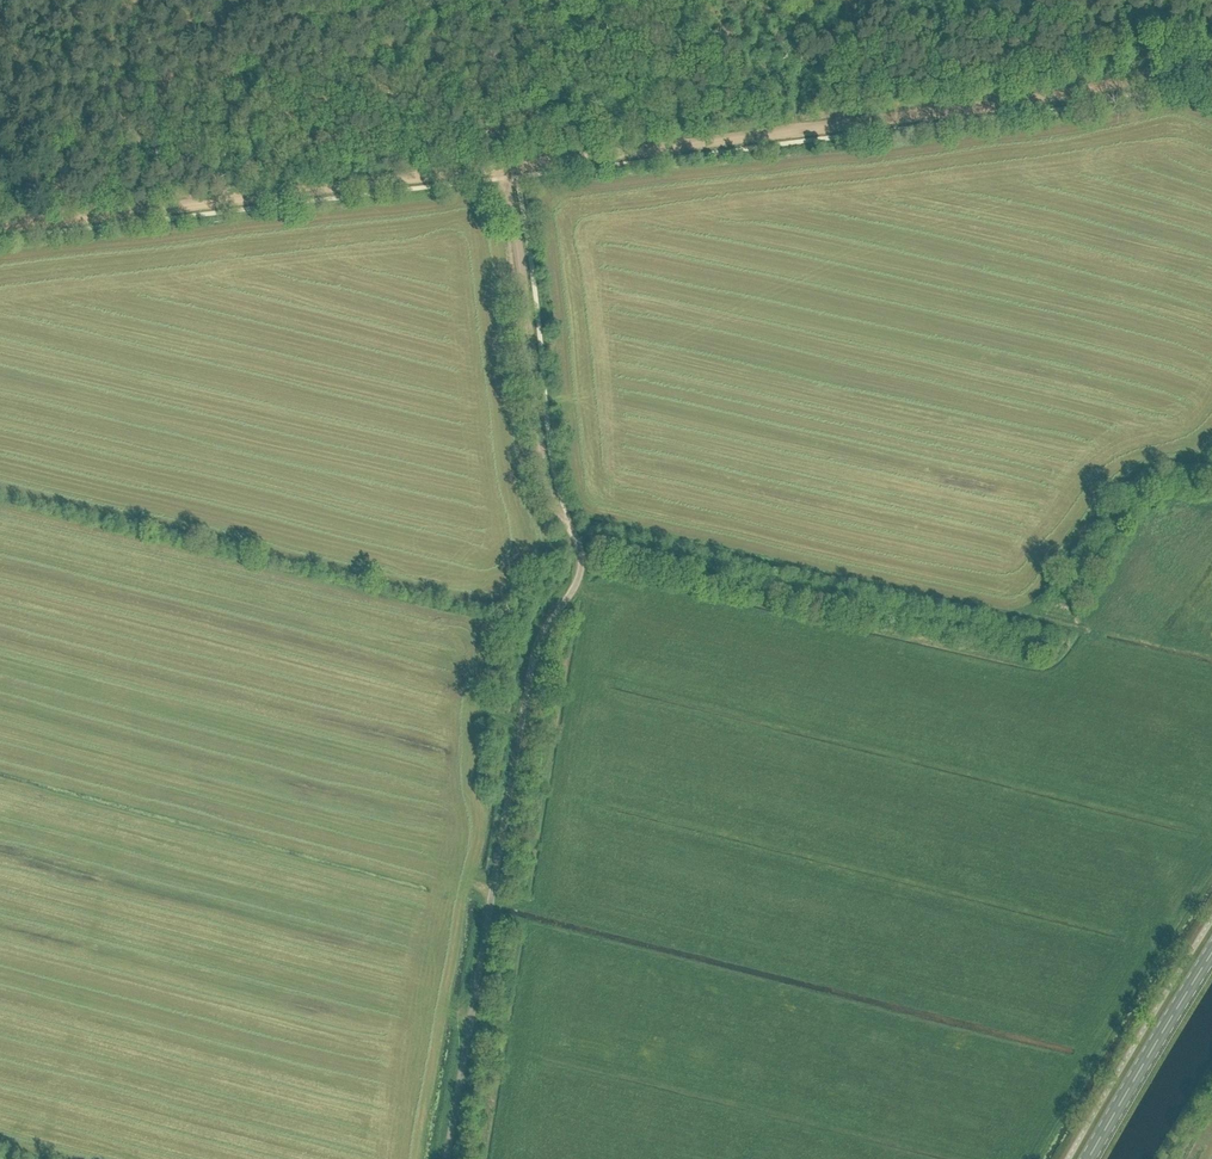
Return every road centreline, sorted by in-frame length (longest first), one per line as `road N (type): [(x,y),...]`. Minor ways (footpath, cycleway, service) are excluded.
road 1 (track): [(1211,64),(948,113),(0,230)]
road 2 (unclassified): [(447,1158),(533,660),(579,575),(576,539)]
road 3 (track): [(576,539),(548,481),(505,170)]
road 4 (primary): [(1089,1158),(1211,954)]

